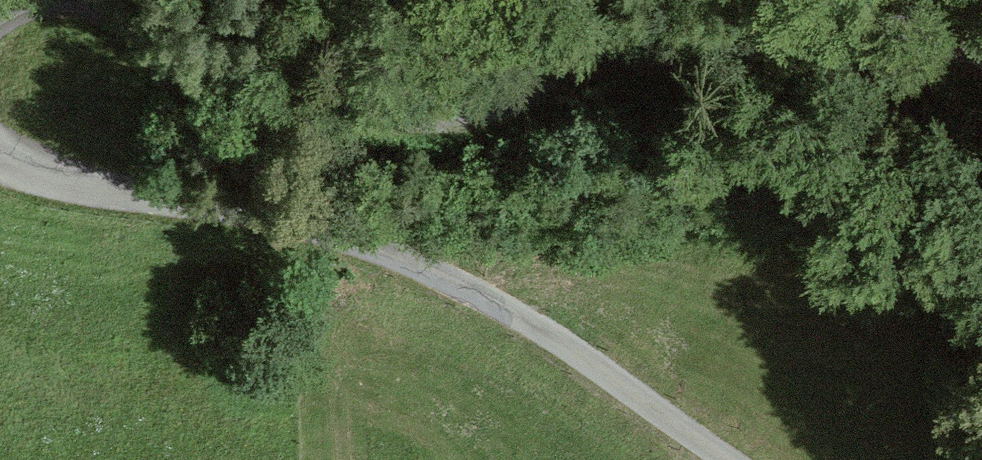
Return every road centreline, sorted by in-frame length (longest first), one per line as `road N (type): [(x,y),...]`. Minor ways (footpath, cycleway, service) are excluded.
road 1 (track): [(981,68),(849,53),(653,55),(462,123),(394,123),(344,102),(259,84),(143,21),(84,0)]
road 2 (track): [(0,153),(17,168),(221,201),(347,233),(461,283),(730,459)]

